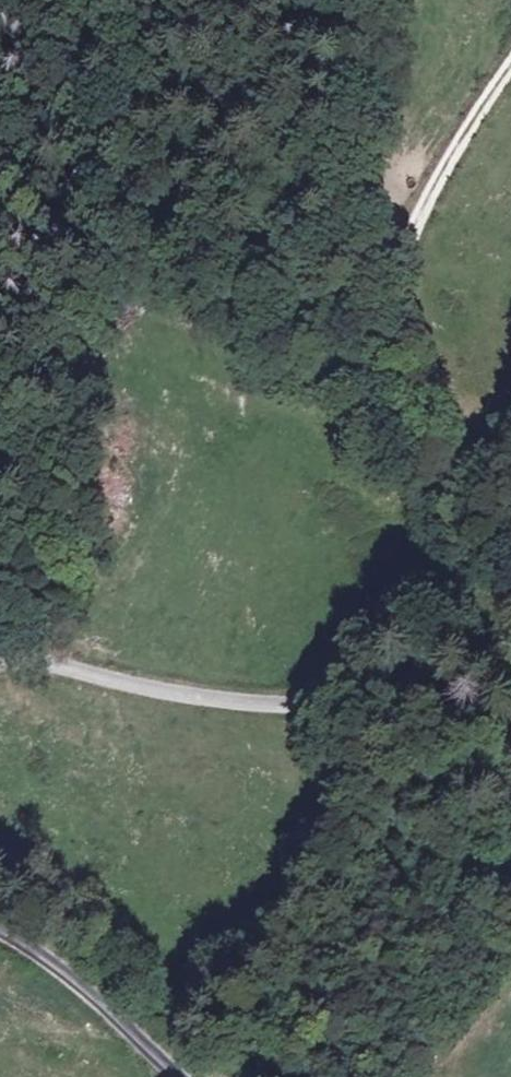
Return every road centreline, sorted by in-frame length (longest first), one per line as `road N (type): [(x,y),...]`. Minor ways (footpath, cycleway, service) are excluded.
road 1 (unclassified): [(0,667),(46,663),(245,702),(376,708),(510,738)]
road 2 (track): [(510,65),(422,207),(393,305)]
road 3 (track): [(393,305),(510,528)]
road 4 (unclassified): [(182,1076),(63,969),(0,934)]

